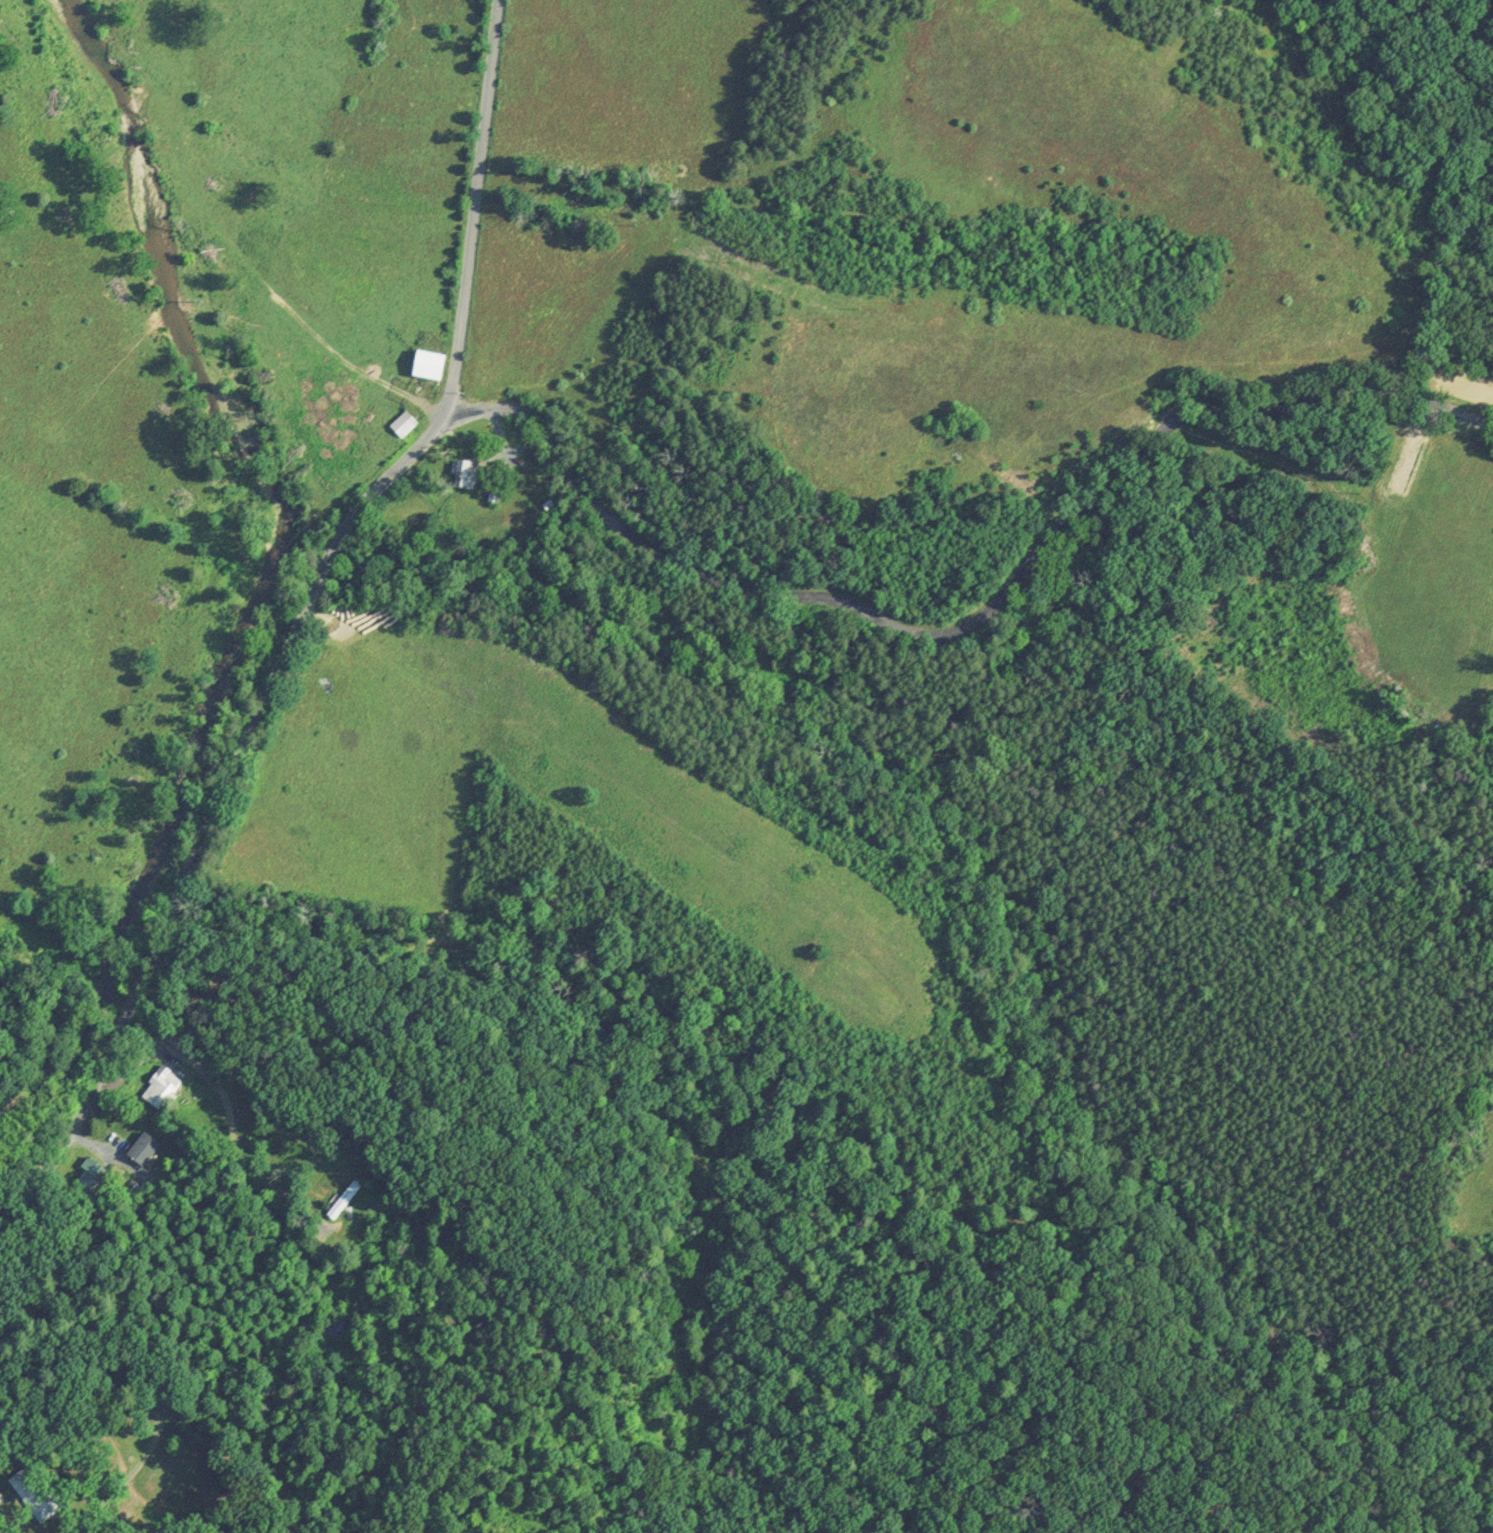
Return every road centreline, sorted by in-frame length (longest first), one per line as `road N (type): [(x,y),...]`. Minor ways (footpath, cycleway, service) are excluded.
road 1 (tertiary): [(0,1207),(24,1187),(79,1109),(327,557),(445,406),(499,0)]
road 2 (tertiary): [(445,406),(525,418),(572,491),(698,576),(847,604),(915,628),(954,622),(979,606),(1057,520),(1171,418),(1370,390),(1407,394),(1492,425)]

